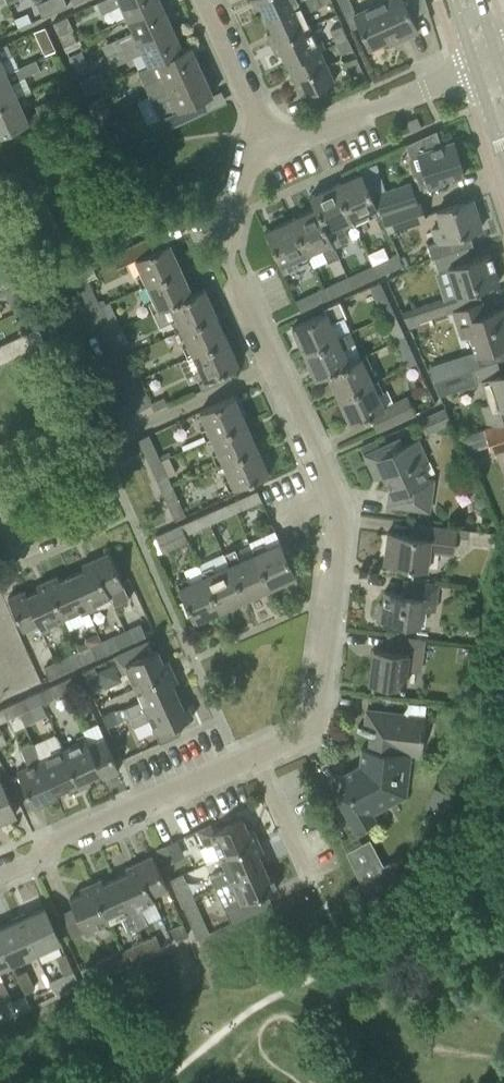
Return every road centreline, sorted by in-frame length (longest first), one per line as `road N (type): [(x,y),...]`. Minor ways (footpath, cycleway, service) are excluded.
road 1 (residential): [(274,368),(340,521),(315,714),(306,734),(258,755)]
road 2 (residential): [(274,368),(0,489)]
road 3 (residential): [(258,755),(0,871)]
road 4 (residential): [(249,145),(288,144),(475,71)]
road 5 (residential): [(249,145),(222,251),(274,368)]
road 6 (residential): [(207,0),(252,100),(249,145)]
road 7 (residential): [(314,884),(258,755)]

